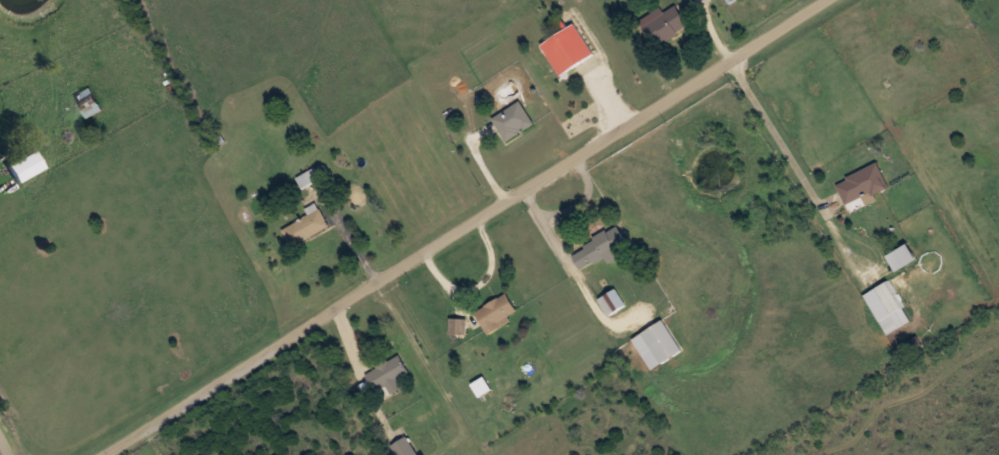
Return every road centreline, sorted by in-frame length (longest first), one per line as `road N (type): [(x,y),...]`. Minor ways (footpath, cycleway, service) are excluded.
road 1 (residential): [(824,0),(102,454)]

